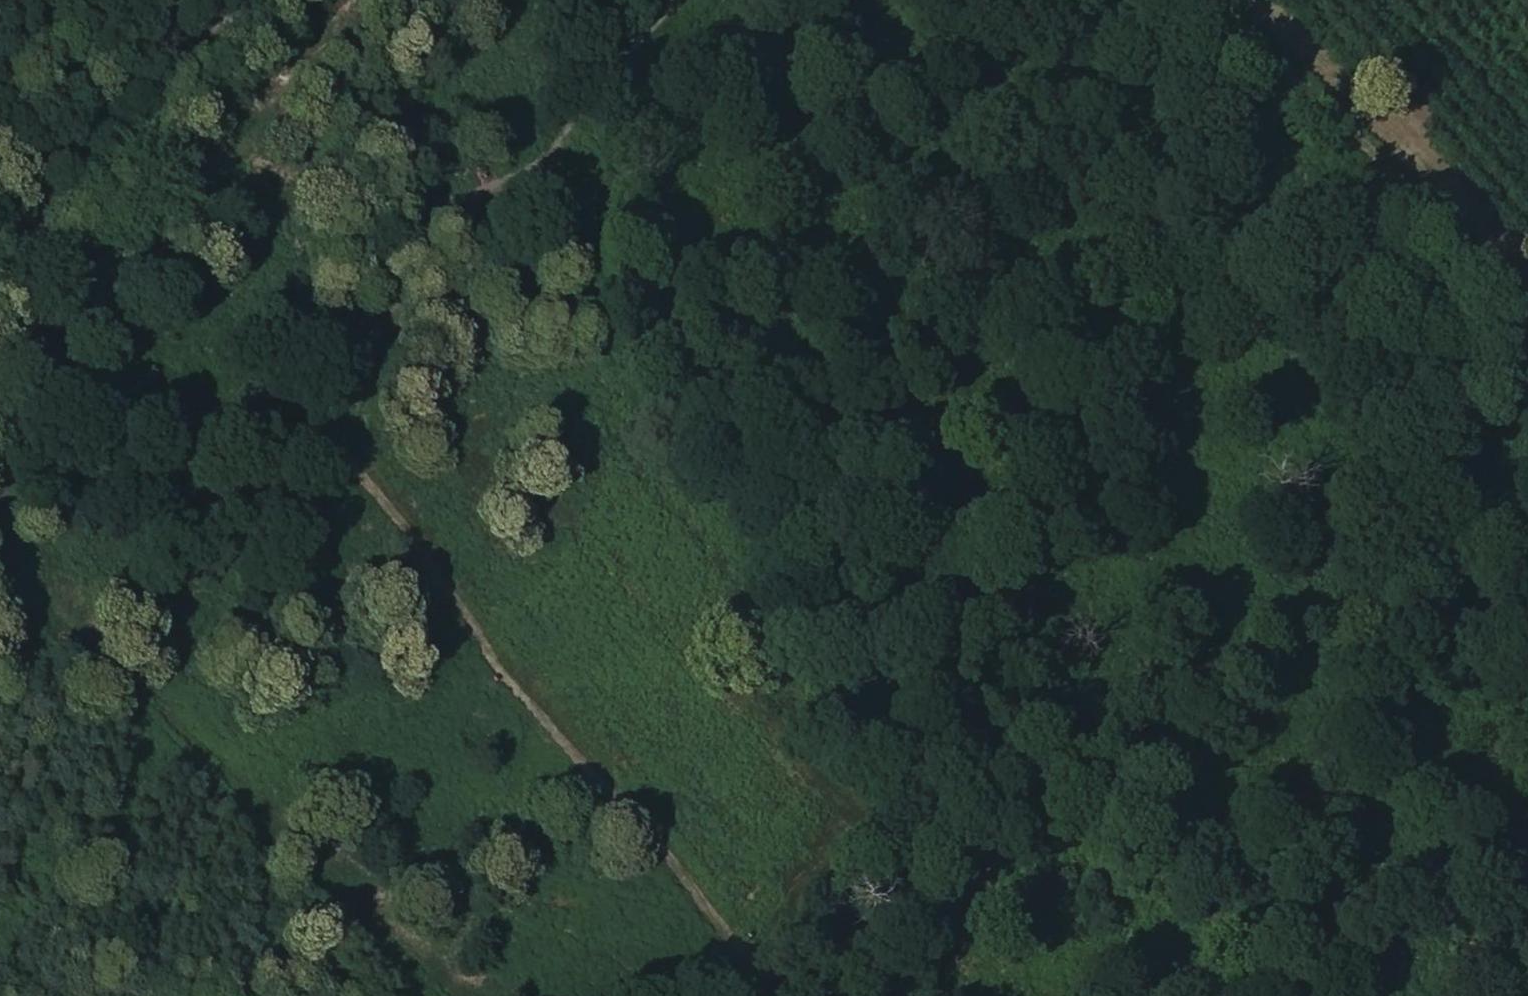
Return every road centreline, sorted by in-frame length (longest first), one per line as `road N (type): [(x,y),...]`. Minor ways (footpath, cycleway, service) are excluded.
road 1 (track): [(0,250),(251,0)]

